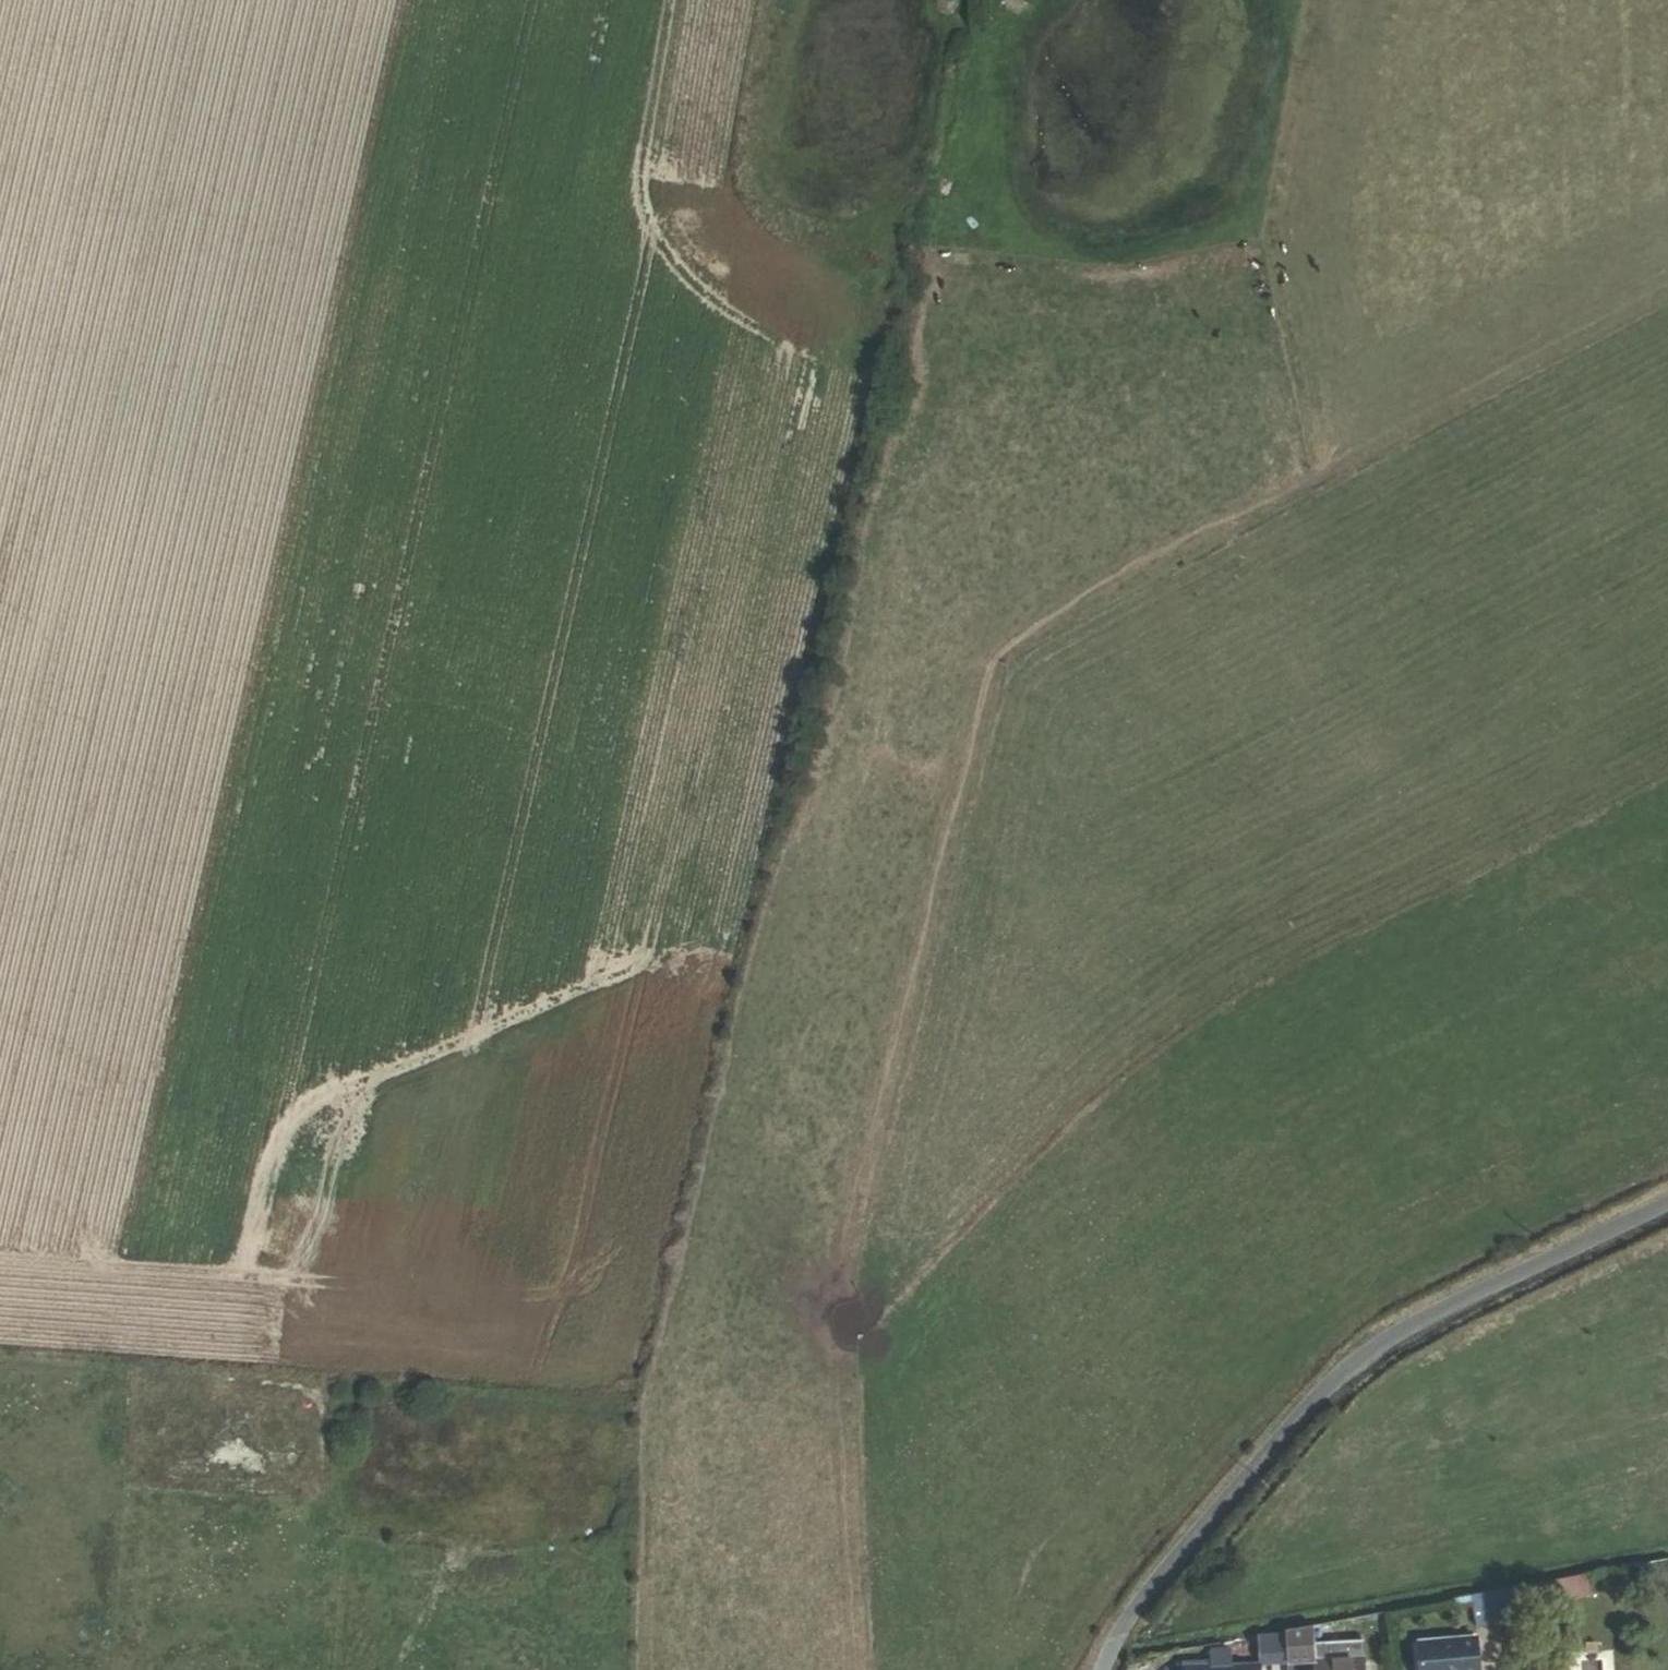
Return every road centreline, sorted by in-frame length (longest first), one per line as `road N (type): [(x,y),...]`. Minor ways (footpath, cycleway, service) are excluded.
road 1 (residential): [(1667,1201),(1402,1328),(1268,1447),(1187,1538),(1107,1641),(1099,1669)]

